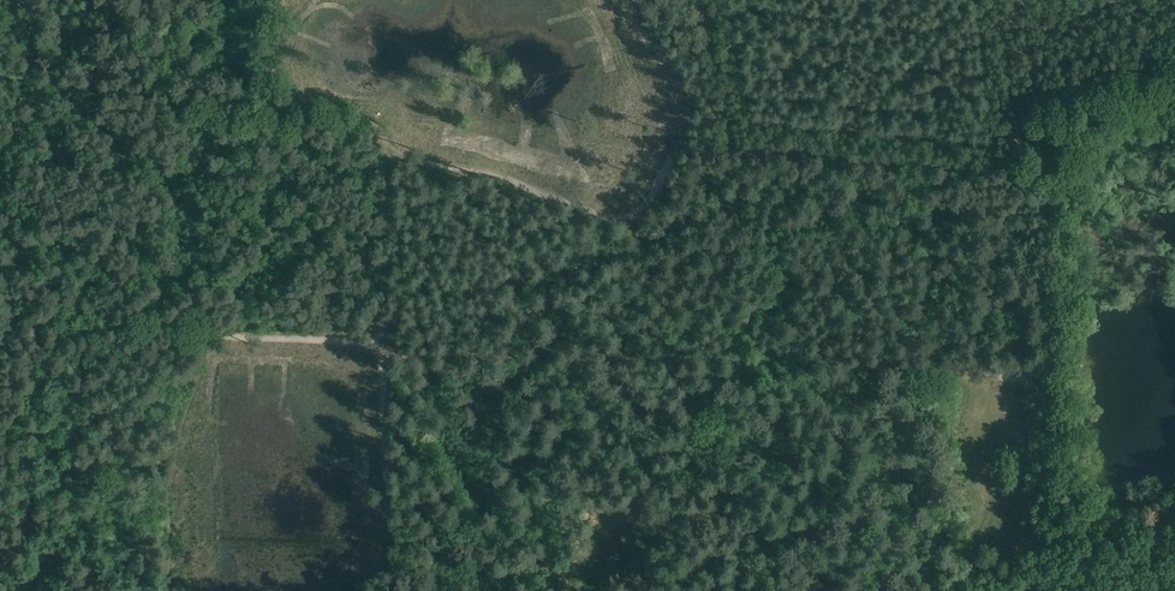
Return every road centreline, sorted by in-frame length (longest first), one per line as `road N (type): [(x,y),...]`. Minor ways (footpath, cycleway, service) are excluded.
road 1 (track): [(0,339),(373,344)]

